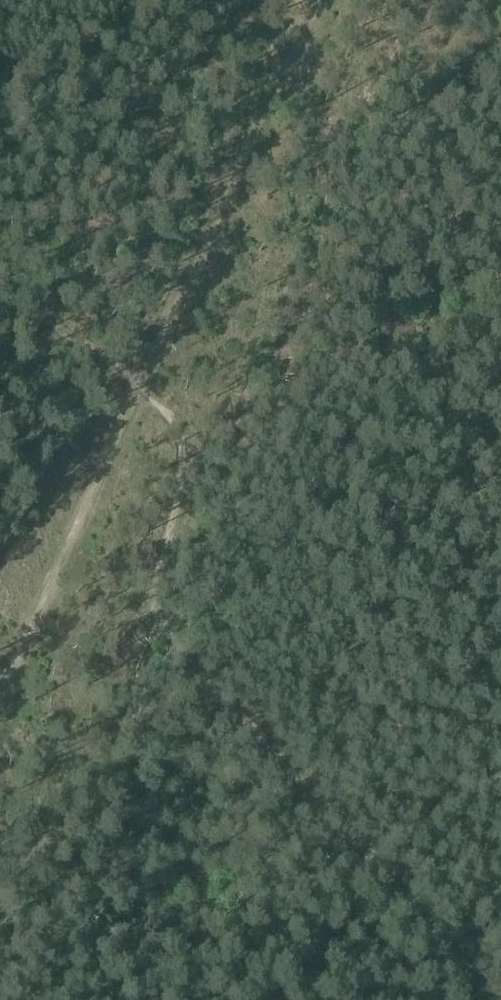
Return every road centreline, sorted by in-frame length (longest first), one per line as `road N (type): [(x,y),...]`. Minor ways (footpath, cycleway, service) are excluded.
road 1 (track): [(0,297),(107,362),(177,423),(182,468),(173,535),(150,607),(261,745),(492,999)]
road 2 (track): [(0,713),(55,577),(327,0)]

